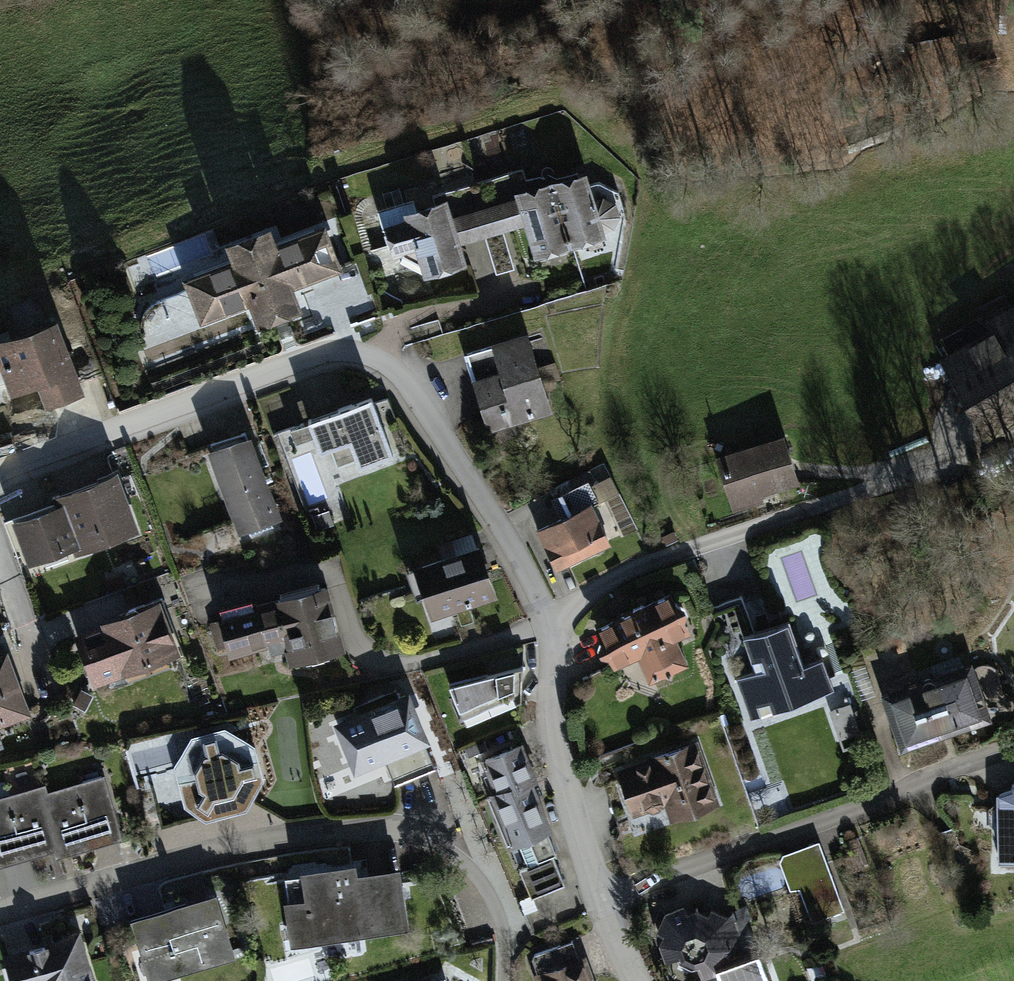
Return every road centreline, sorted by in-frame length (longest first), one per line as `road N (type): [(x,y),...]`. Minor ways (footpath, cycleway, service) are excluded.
road 1 (residential): [(0,483),(342,356),(401,382),(556,627)]
road 2 (residential): [(503,980),(503,926),(488,888),(460,860),(391,831),(266,843),(0,920)]
road 3 (residential): [(1013,431),(898,484),(628,574),(556,627)]
road 4 (residential): [(605,900),(1013,750)]
road 5 (residential): [(556,627),(554,746),(605,900)]
road 6 (residential): [(0,545),(49,676)]

